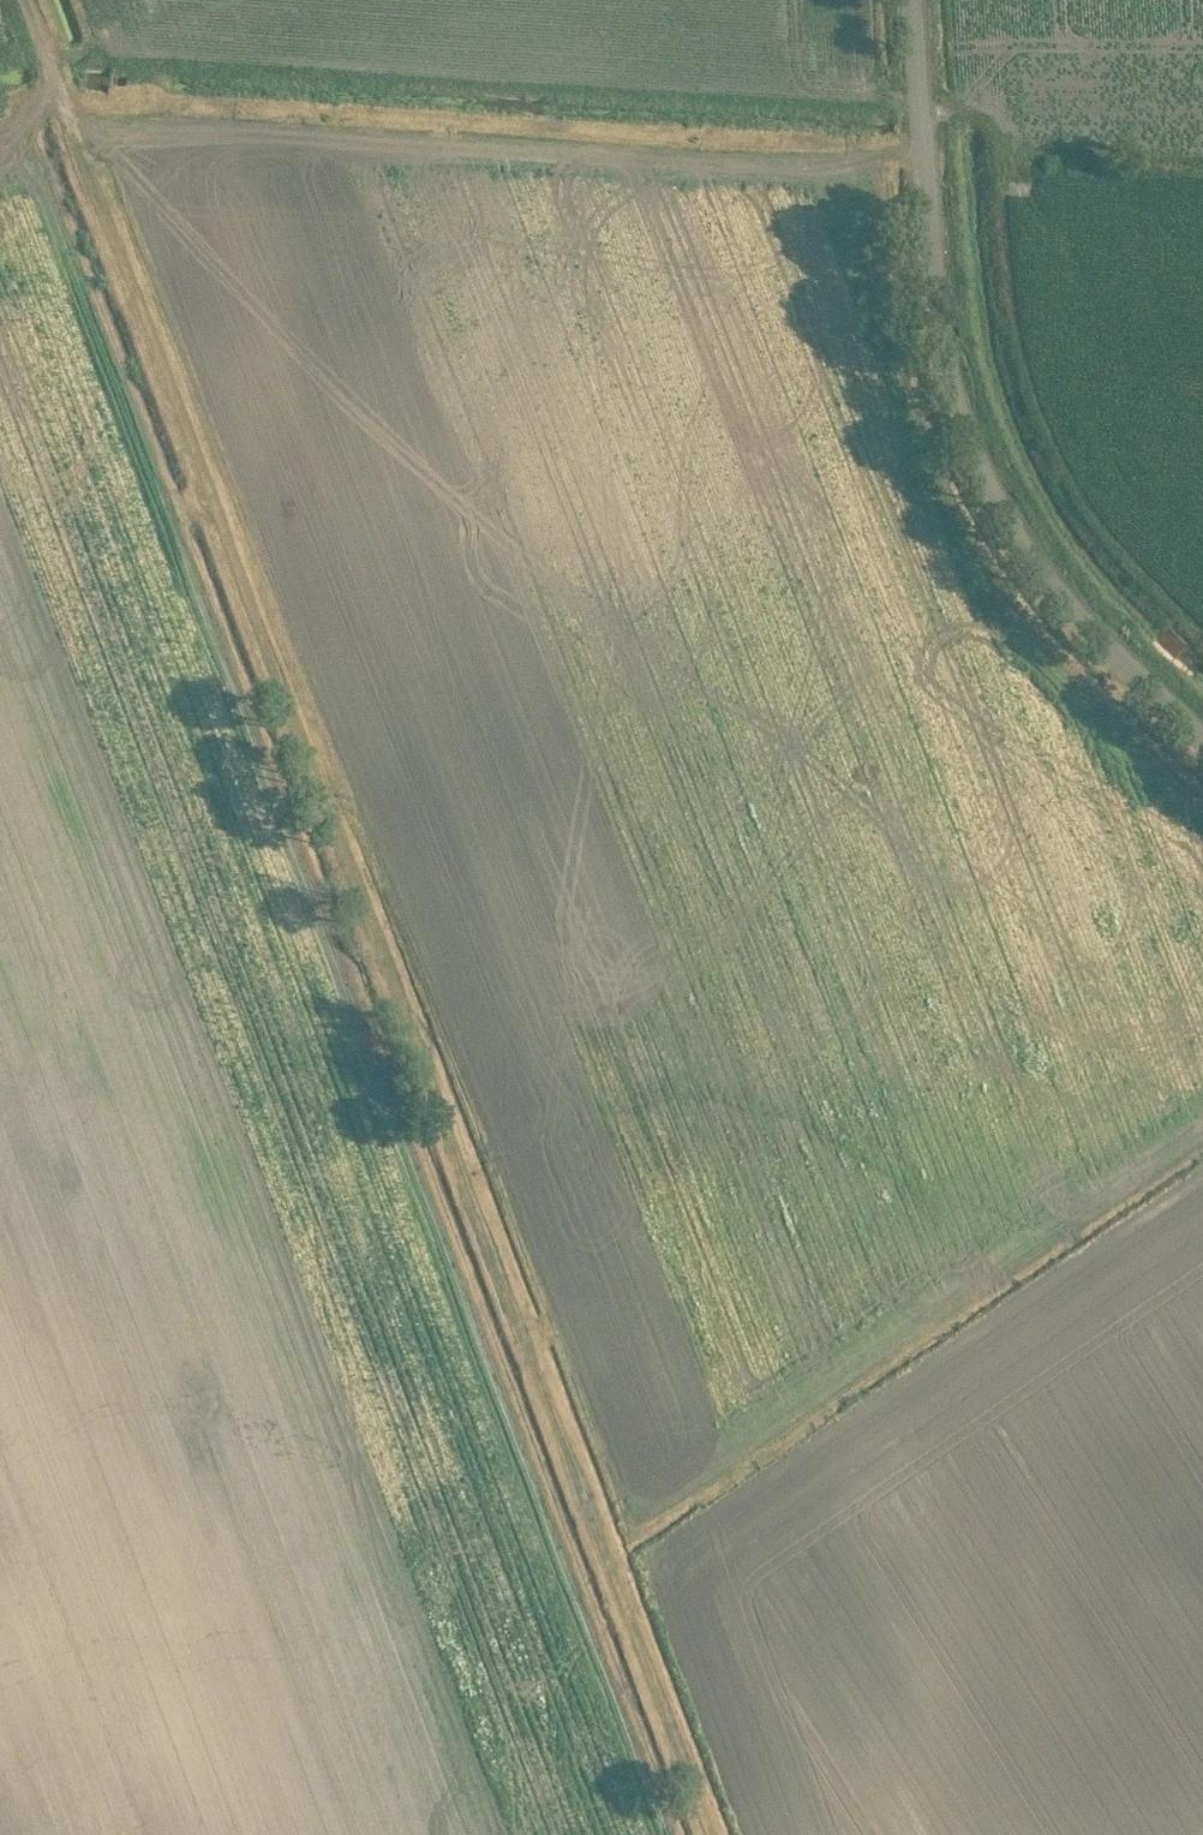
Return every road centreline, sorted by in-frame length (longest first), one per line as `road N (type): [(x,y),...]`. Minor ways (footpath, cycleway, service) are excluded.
road 1 (track): [(719,1834),(32,0)]
road 2 (unclassified): [(1202,735),(1051,581),(970,421),(944,316),(924,0)]

